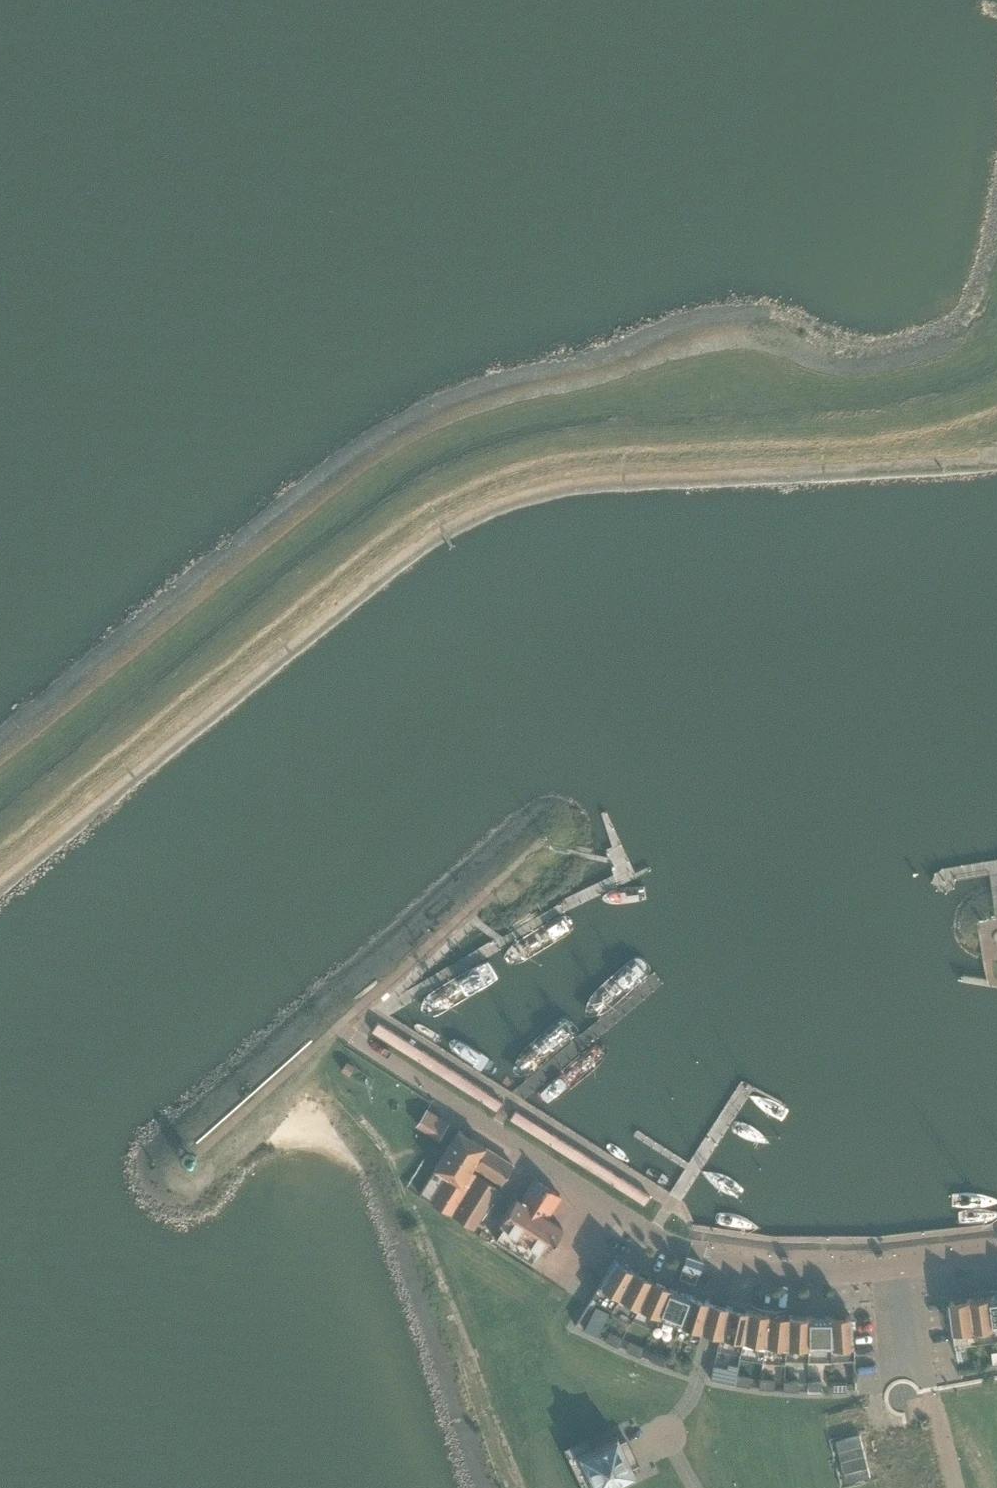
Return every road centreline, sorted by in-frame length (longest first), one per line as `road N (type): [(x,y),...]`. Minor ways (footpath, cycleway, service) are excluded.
road 1 (residential): [(728,1263),(613,1211),(352,1036)]
road 2 (residential): [(695,1487),(667,1437),(695,1390),(710,1333)]
road 3 (residential): [(888,1269),(795,1274),(728,1263)]

